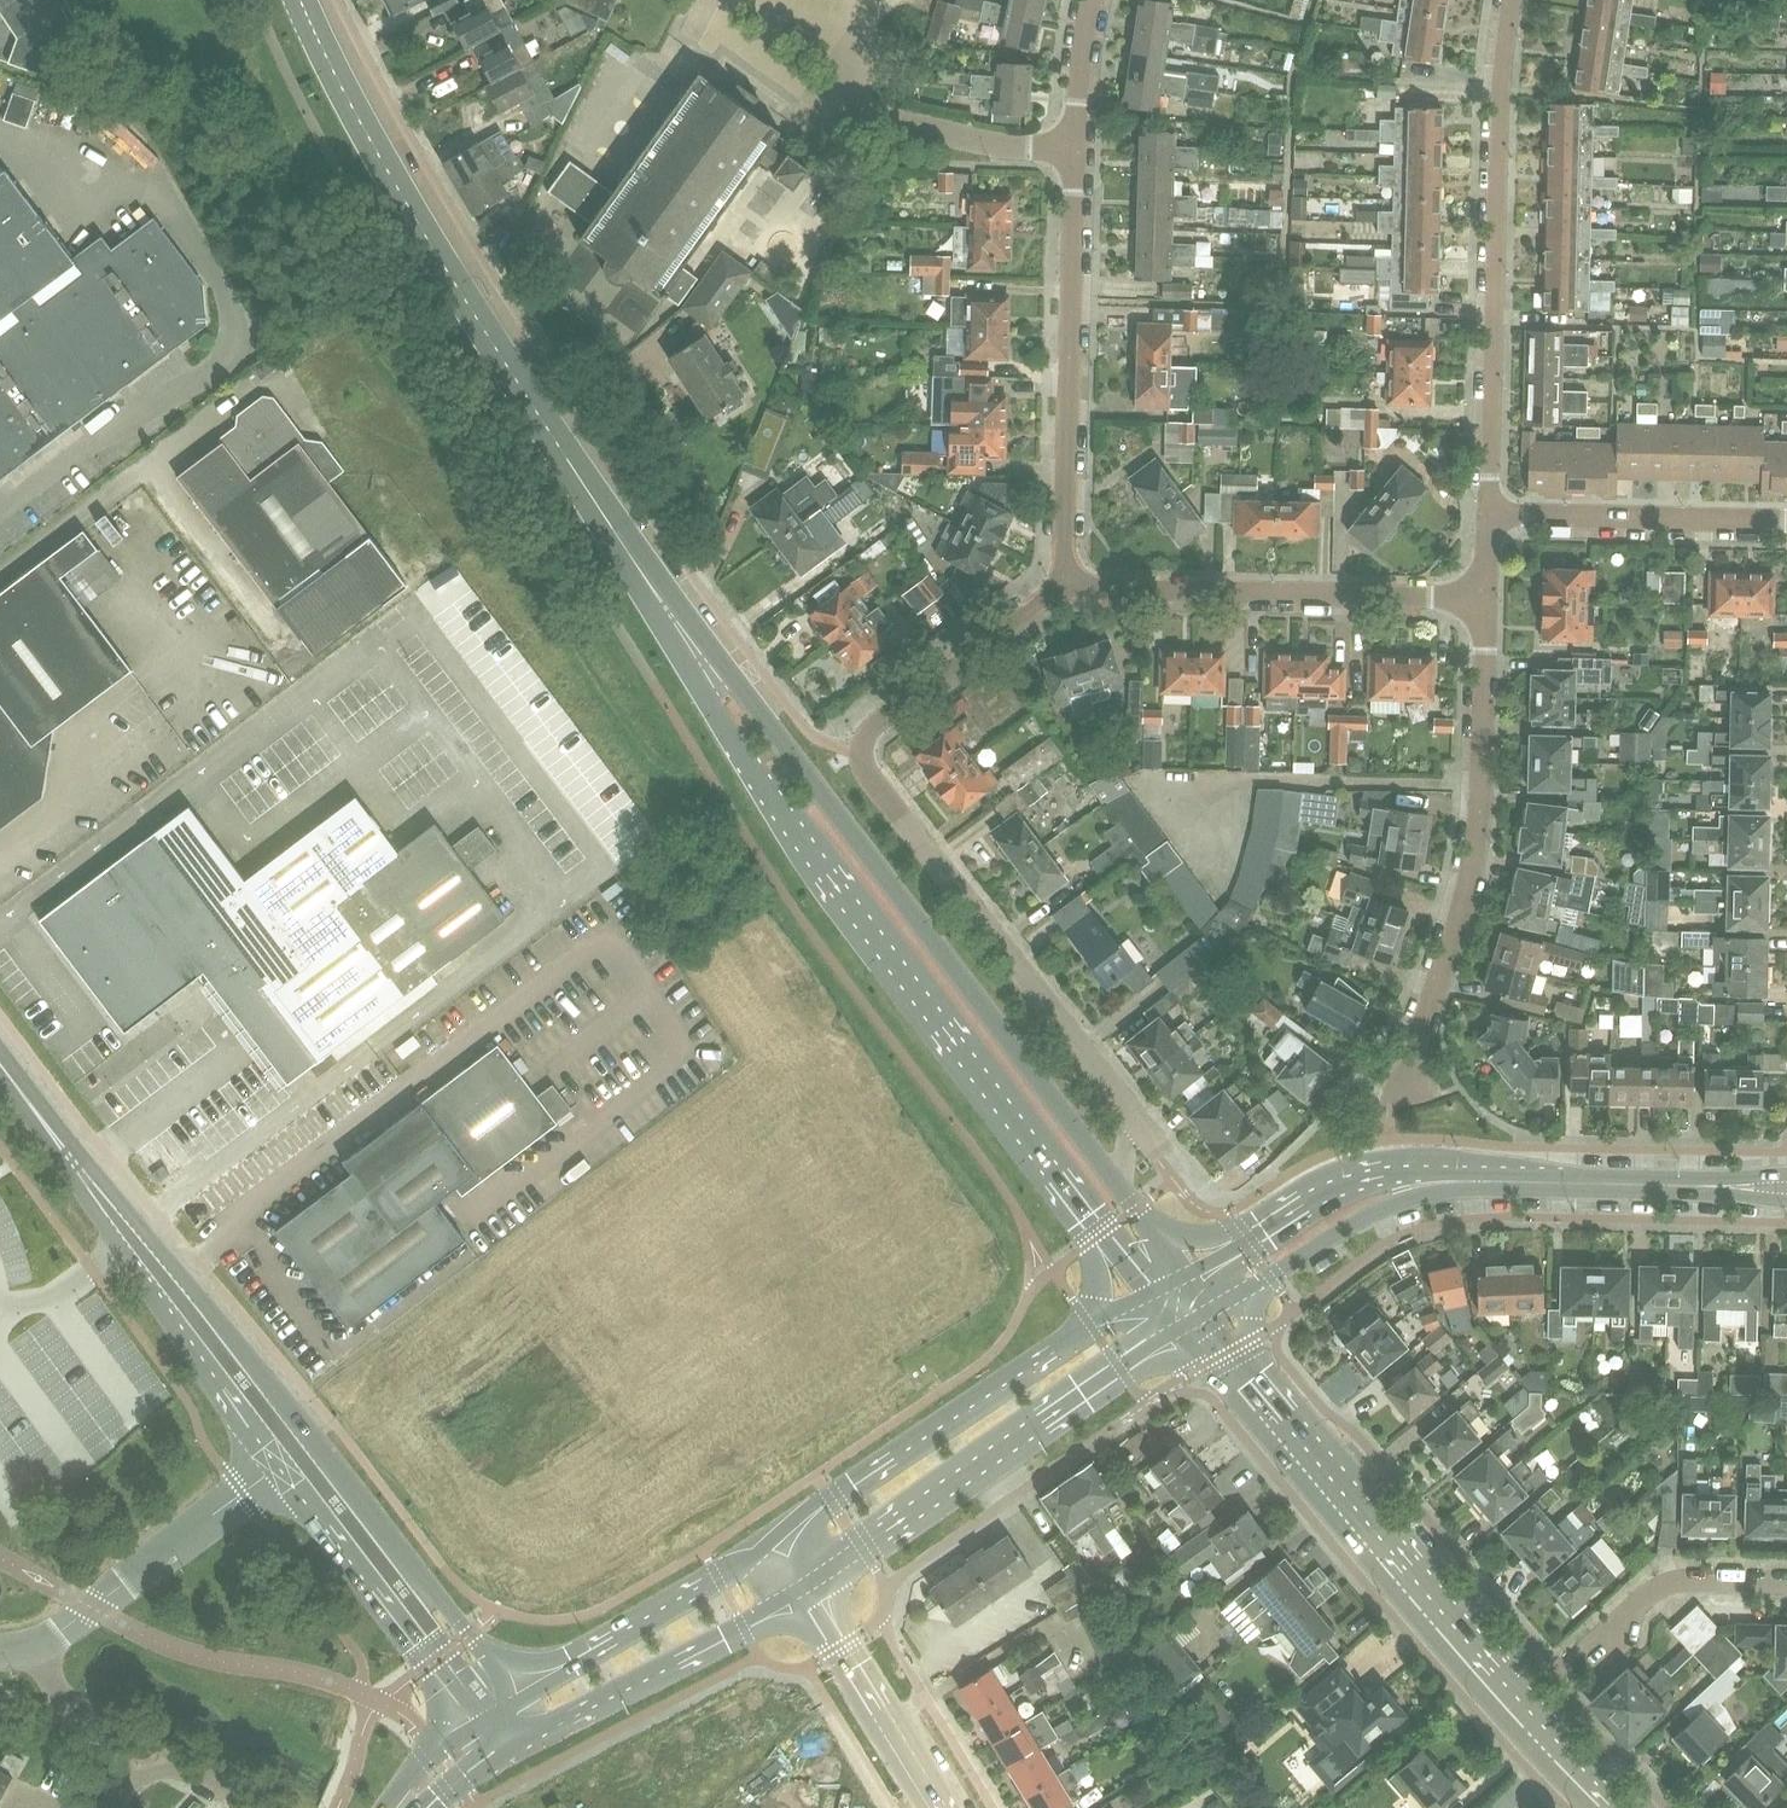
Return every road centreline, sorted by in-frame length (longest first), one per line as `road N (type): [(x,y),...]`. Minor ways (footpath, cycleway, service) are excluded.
road 1 (residential): [(1120,1185),(1132,1110),(869,777),(859,751),(874,724),(1064,587)]
road 2 (primary): [(699,655),(732,740),(1148,1294)]
road 3 (primary): [(699,655),(374,151),(302,0)]
road 4 (primary): [(1120,1185),(759,708),(699,655)]
road 5 (secondary): [(1619,1807),(1198,1319)]
road 6 (residential): [(1064,587),(1076,147),(1091,0)]
road 7 (residential): [(1515,0),(1506,60),(1489,516)]
road 8 (residential): [(1408,1092),(1484,838),(1487,598)]
road 9 (primary): [(814,1581),(1198,1319)]
road 10 (primary): [(1148,1294),(784,1533)]
road 11 (residential): [(1064,587),(1487,598)]
road 12 (primary): [(1543,1182),(1454,1168),(1357,1181),(1179,1277)]
road 13 (primary): [(1198,1319),(1381,1209),(1453,1191),(1543,1182)]
road 14 (primary): [(517,1741),(814,1581)]
road 15 (tertiary): [(519,1697),(315,1439)]
road 16 (tertiary): [(283,1462),(481,1722)]
road 17 (primary): [(784,1533),(519,1697)]
road 18 (unclassified): [(35,1647),(283,1462)]
road 19 (residential): [(1489,516),(1786,521)]
road 20 (tertiary): [(315,1439),(131,1236)]
road 21 (tertiary): [(131,1236),(283,1462)]
road 22 (unclassified): [(963,1807),(814,1581)]
road 23 (primary): [(1786,1189),(1543,1182)]
road 24 (residential): [(1569,1659),(1667,1583),(1786,1583)]
road 25 (tertiary): [(131,1236),(0,1060)]
road 26 (primary): [(481,1722),(418,1771),(390,1807)]

